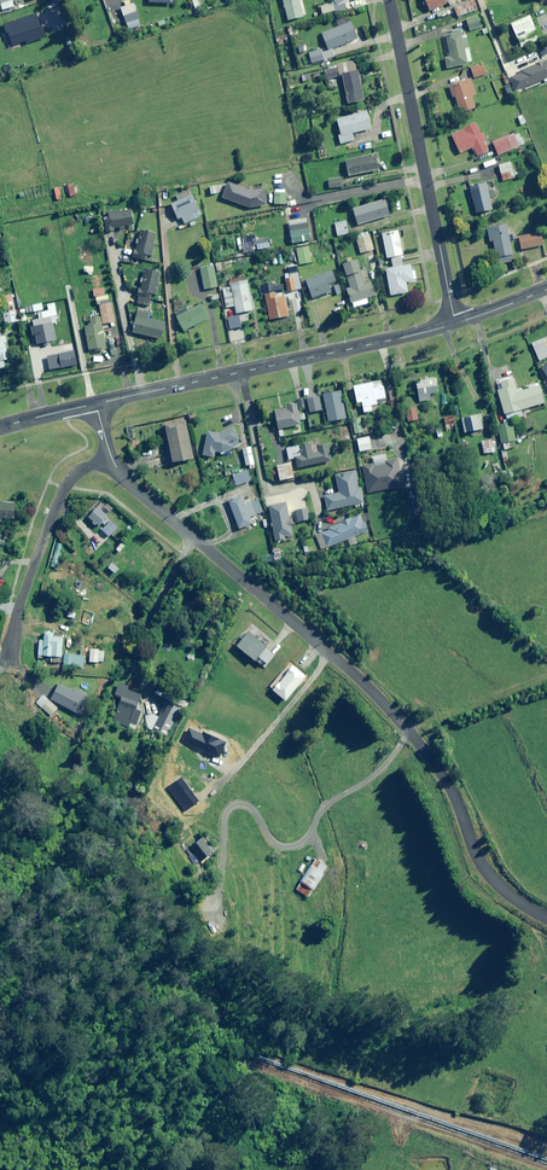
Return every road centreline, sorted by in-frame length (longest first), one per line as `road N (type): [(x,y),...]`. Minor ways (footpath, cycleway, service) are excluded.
road 1 (residential): [(112,459),(128,483),(362,673),(403,716),(478,860),(546,917)]
road 2 (tertiary): [(96,404),(456,323)]
road 3 (residential): [(456,323),(389,0)]
road 4 (residential): [(112,459),(82,471),(60,496),(12,654)]

